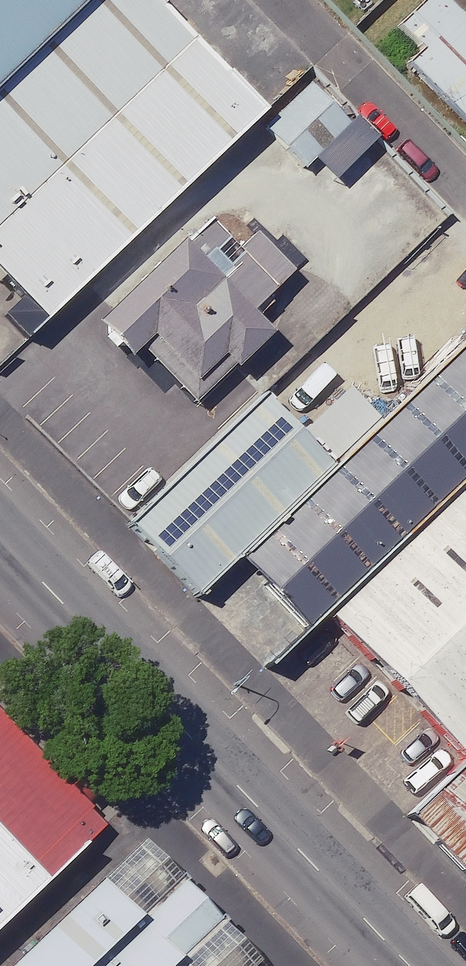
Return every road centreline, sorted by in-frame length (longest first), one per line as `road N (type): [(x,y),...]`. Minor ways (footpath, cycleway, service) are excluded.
road 1 (tertiary): [(405,965),(0,558)]

